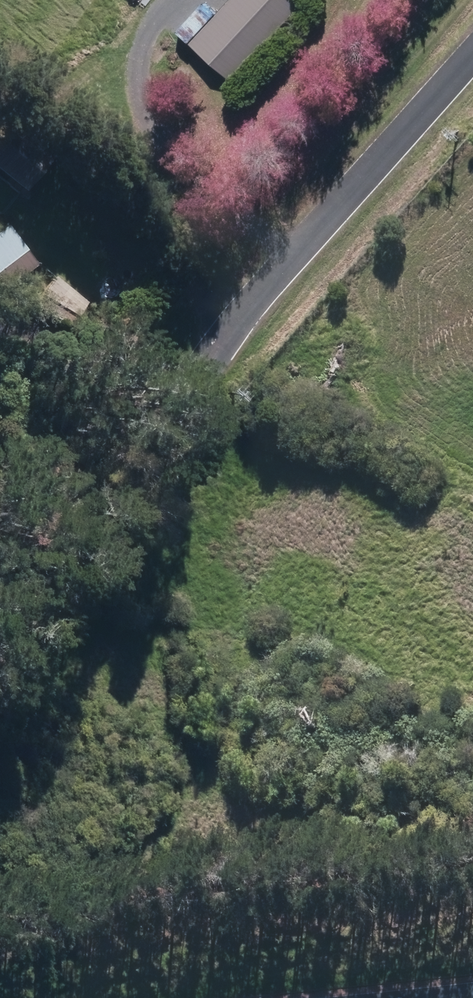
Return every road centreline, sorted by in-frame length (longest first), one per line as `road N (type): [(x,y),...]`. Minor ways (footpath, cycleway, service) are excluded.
road 1 (residential): [(189,389),(265,286),(472,55)]
road 2 (track): [(299,250),(180,166),(150,130),(150,42),(175,0)]
road 3 (track): [(0,620),(100,513),(189,389)]
road 4 (track): [(234,324),(111,251),(15,212)]

